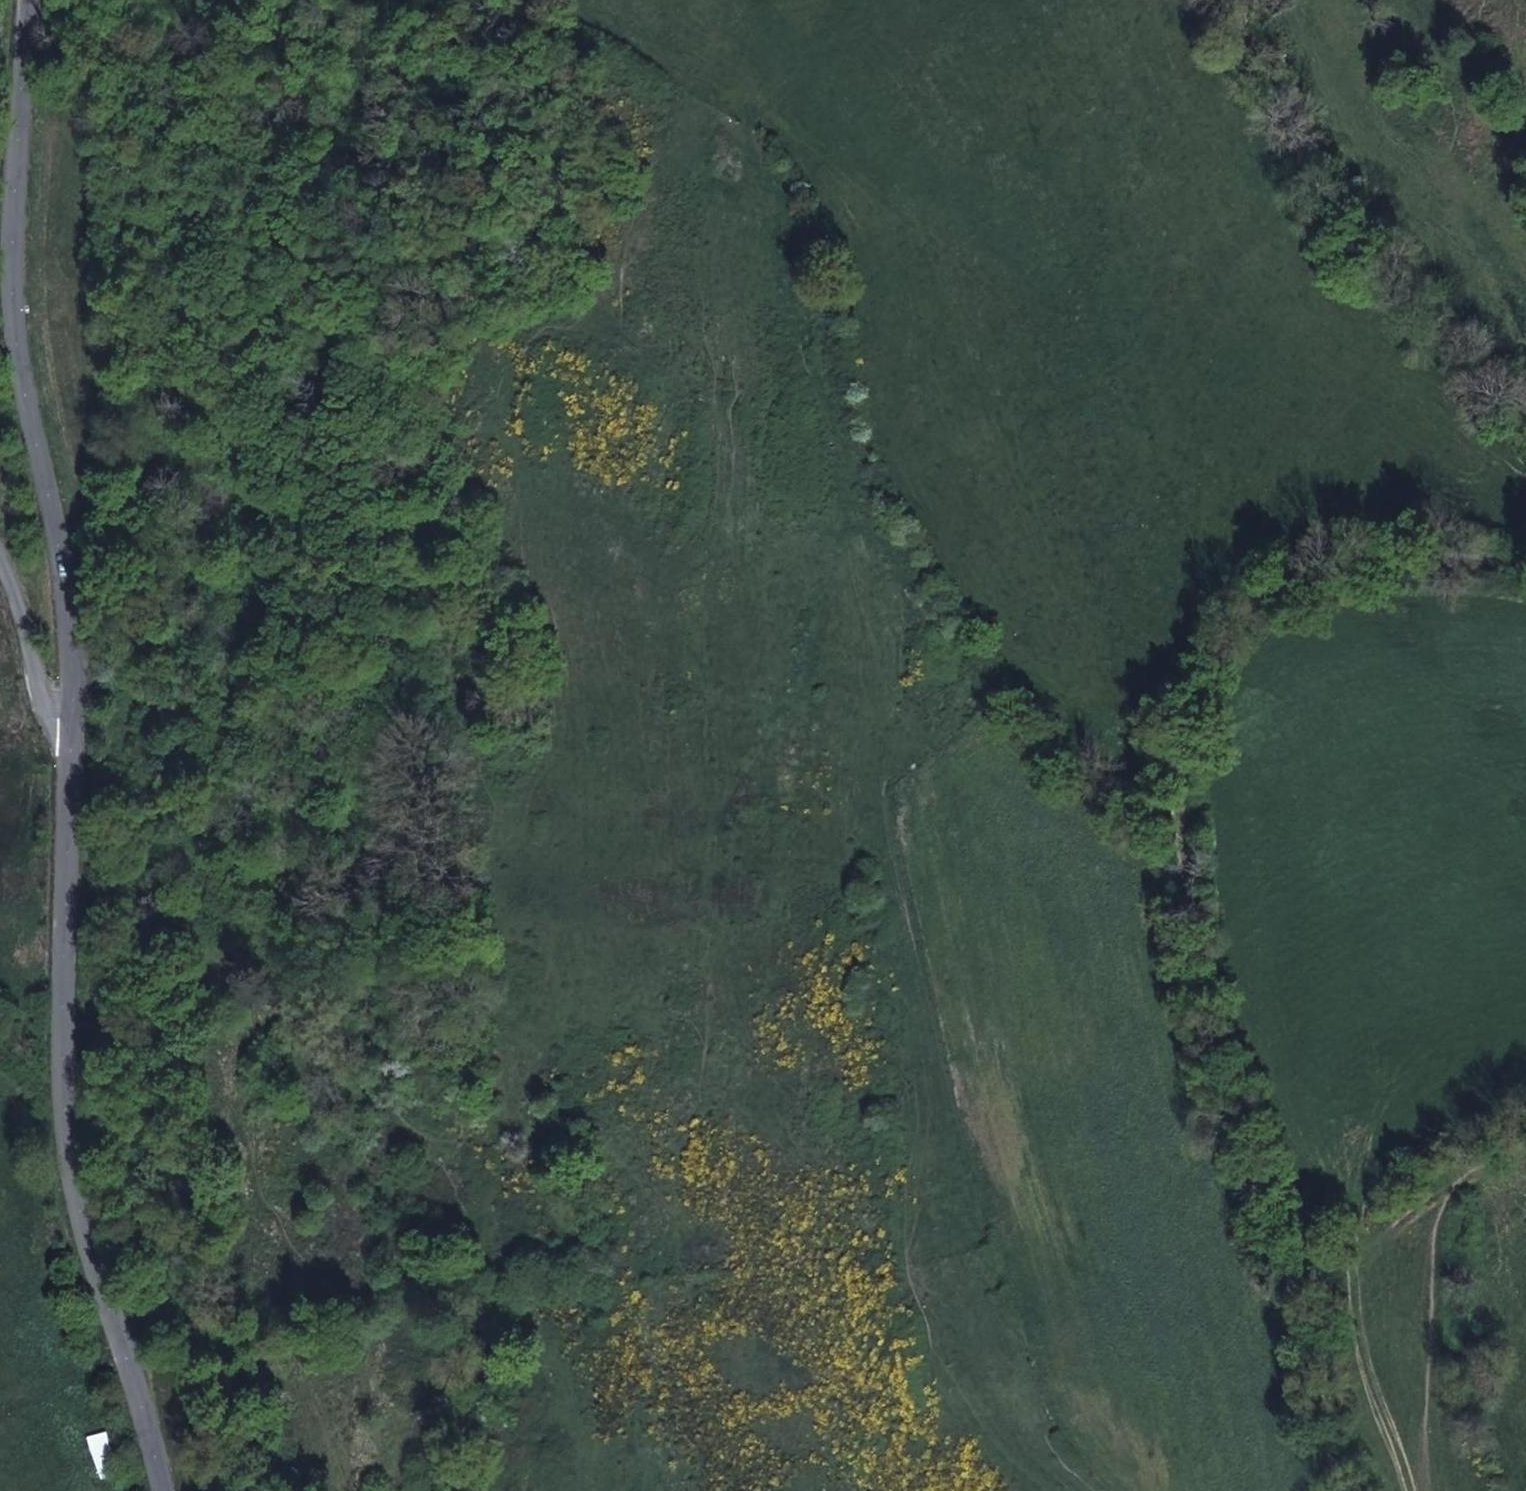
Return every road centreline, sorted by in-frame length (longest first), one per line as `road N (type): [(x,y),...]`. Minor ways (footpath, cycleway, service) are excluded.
road 1 (secondary): [(166,1490),(153,1430),(62,1167),(68,624),(57,523),(13,348),(32,0)]
road 2 (track): [(1525,573),(1395,566),(1319,577),(1268,600),(1207,693),(1188,764),(1182,833),(1197,964),(1229,1105),(1377,1490)]

